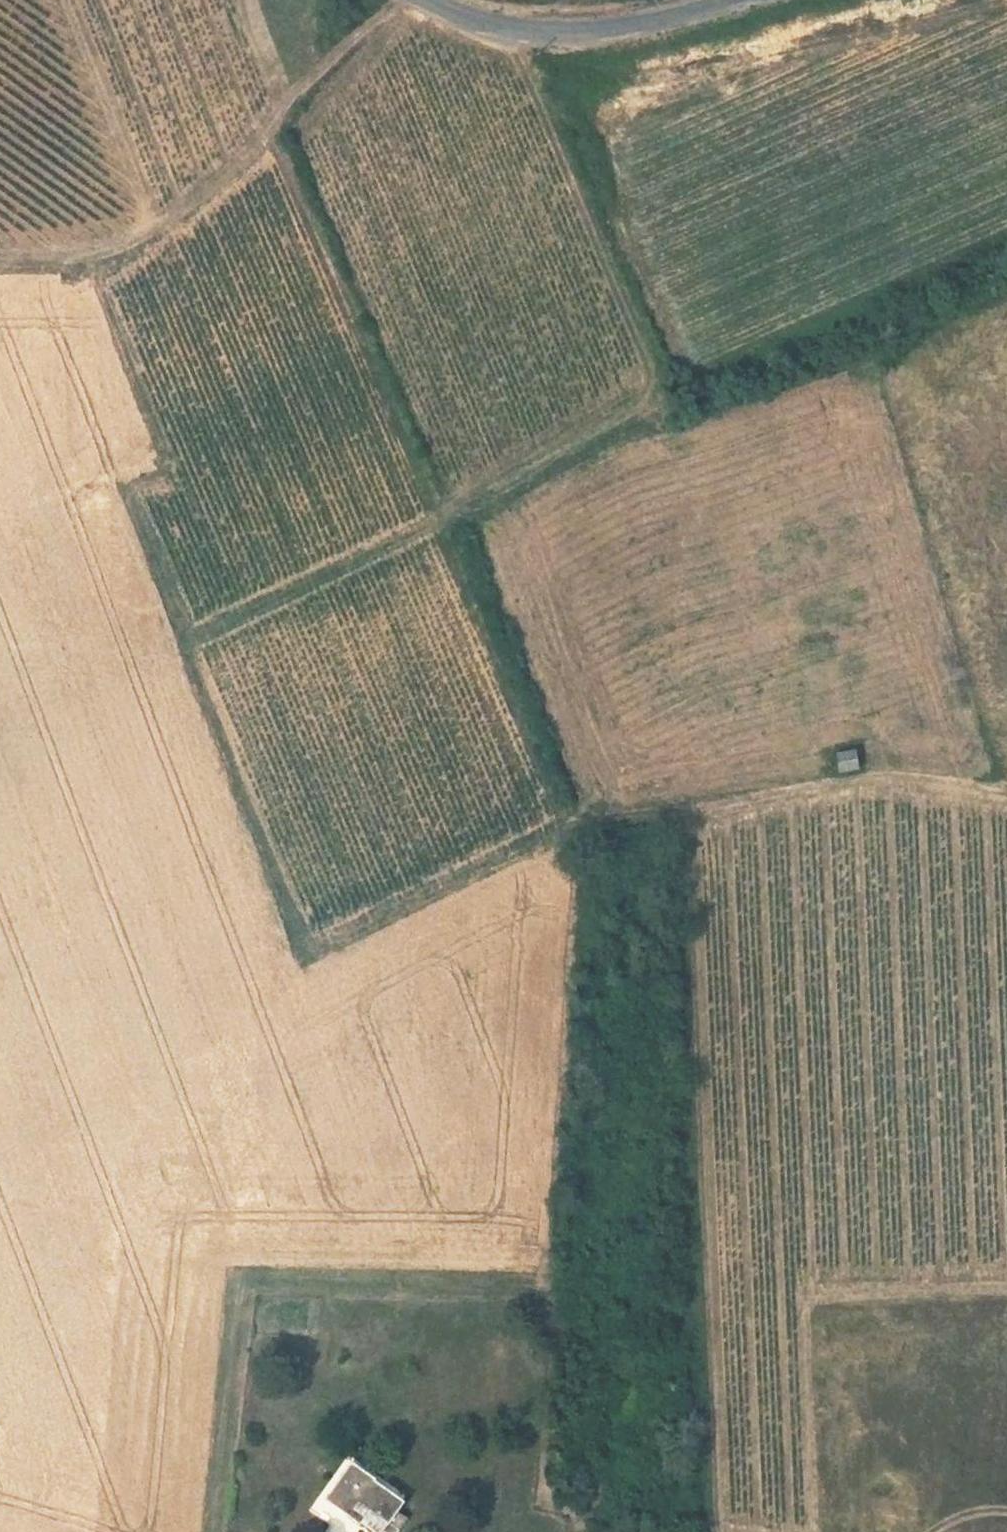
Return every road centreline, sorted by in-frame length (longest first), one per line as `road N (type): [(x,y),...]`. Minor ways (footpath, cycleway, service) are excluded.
road 1 (residential): [(438,0),(520,28),(607,30),(715,0)]

